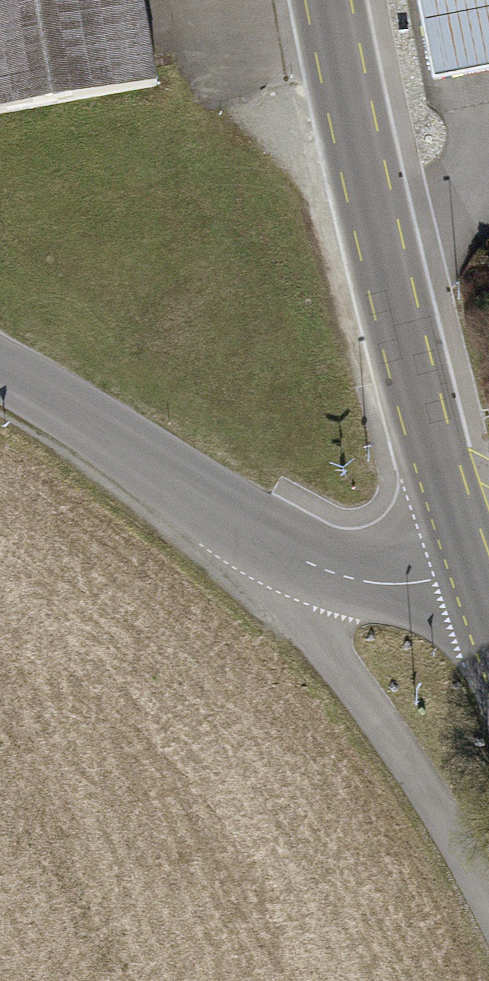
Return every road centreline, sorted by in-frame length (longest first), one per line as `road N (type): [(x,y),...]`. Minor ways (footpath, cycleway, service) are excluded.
road 1 (secondary): [(471,568),(378,243),(330,0)]
road 2 (secondary): [(0,366),(295,558),(369,584),(471,568)]
road 3 (track): [(488,915),(310,606),(295,558)]

